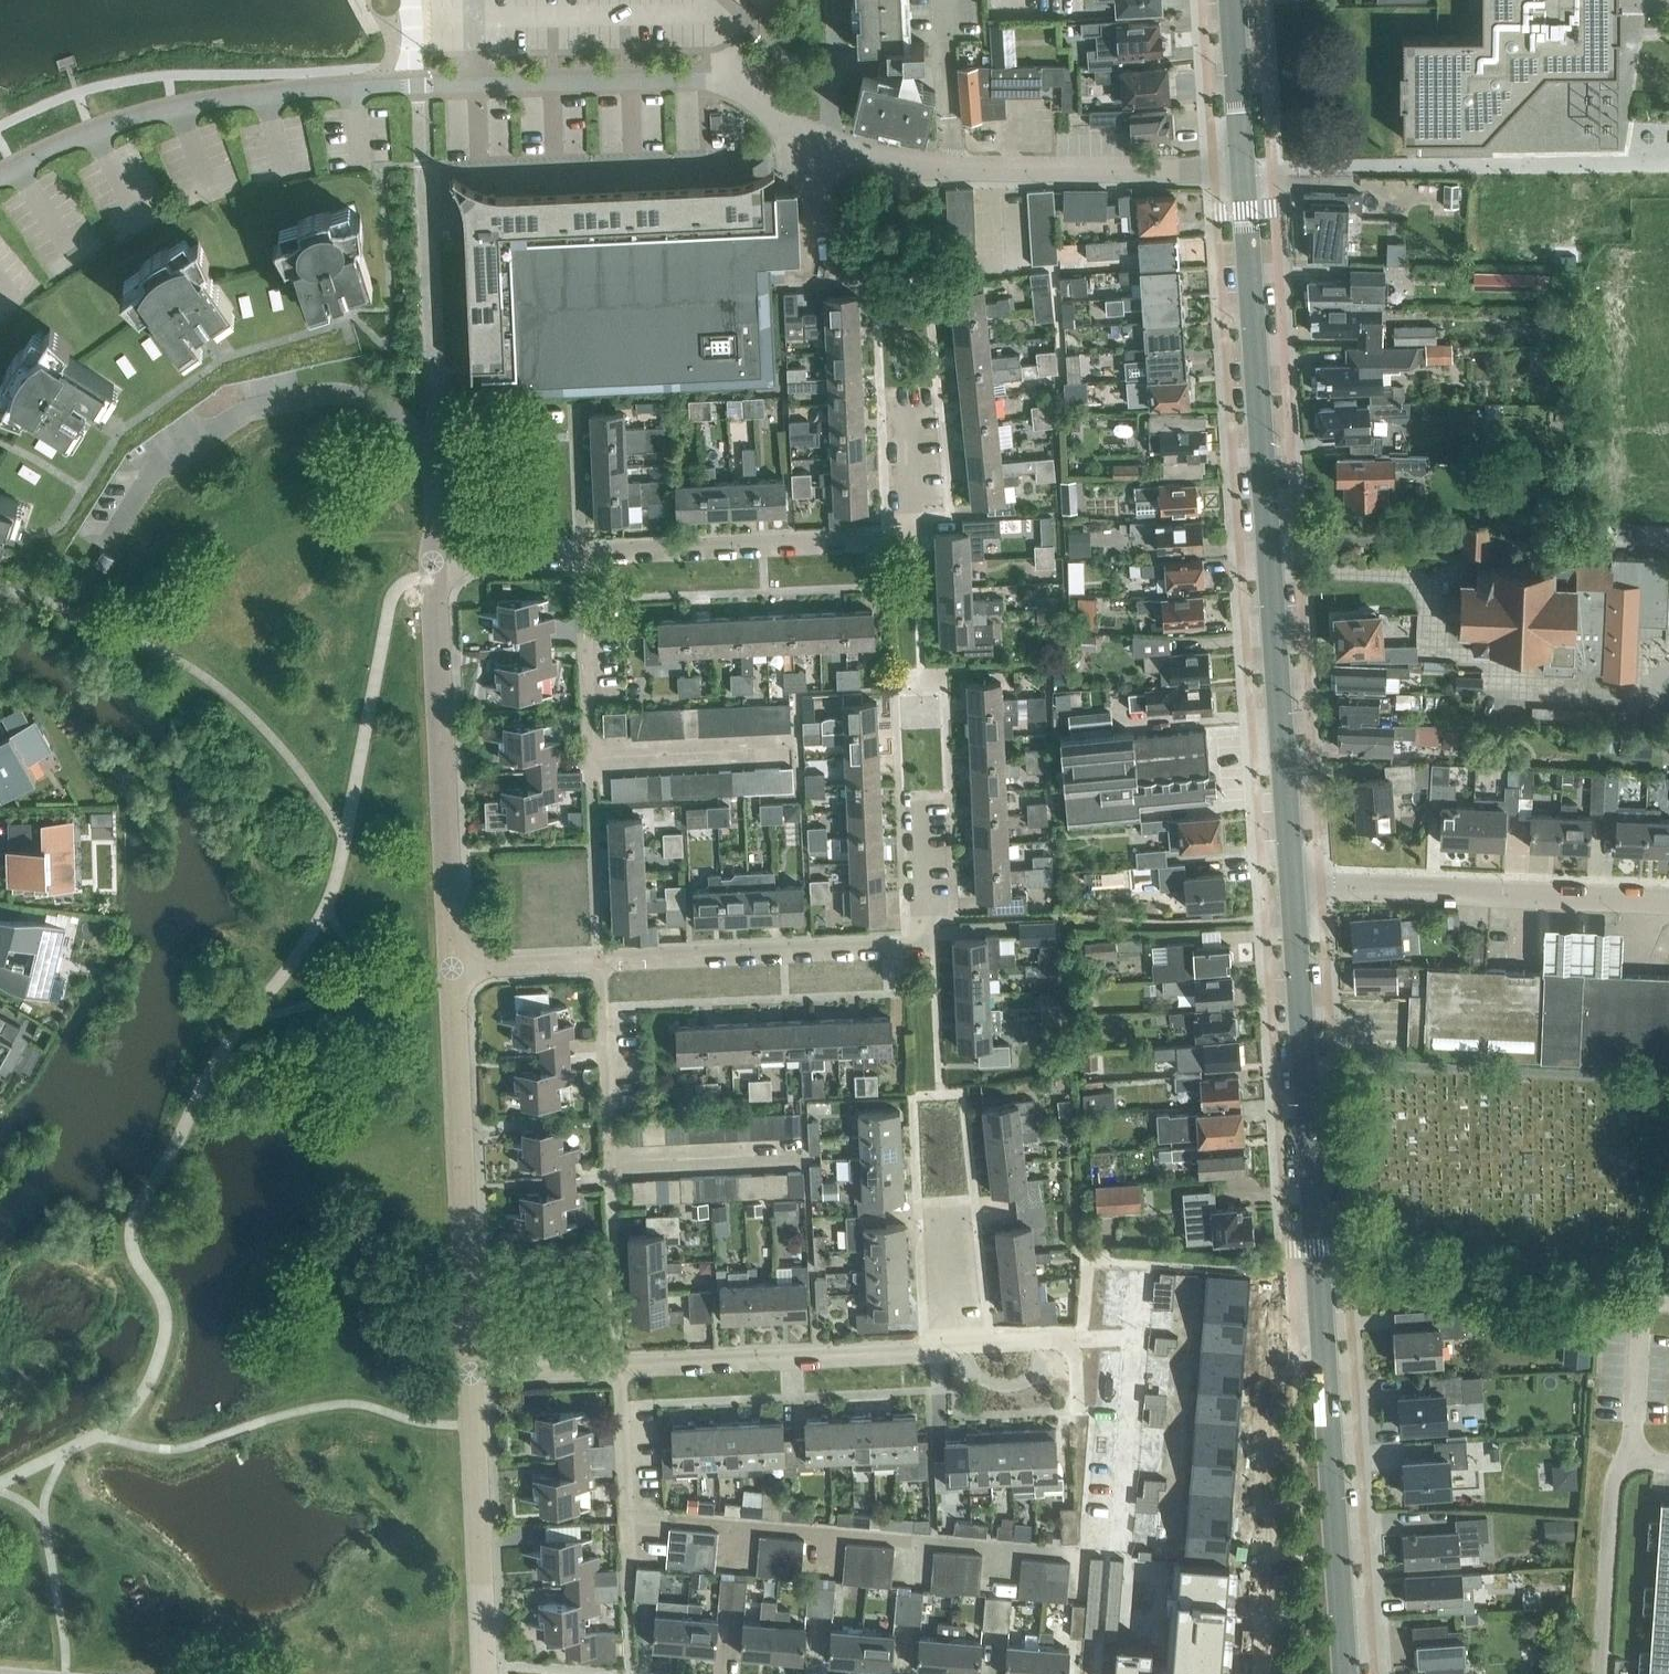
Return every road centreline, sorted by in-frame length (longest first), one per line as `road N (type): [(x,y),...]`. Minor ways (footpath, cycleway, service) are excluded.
road 1 (residential): [(0,179),(93,133),(232,99),(417,85),(738,80),(792,127),(860,156),(955,170),(1242,170)]
road 2 (tertiary): [(1351,1673),(1293,887)]
road 3 (tertiary): [(1293,887),(1242,170)]
road 4 (residential): [(601,945),(924,932),(932,799)]
road 5 (residential): [(910,410),(915,467),(899,537),(581,553)]
road 6 (residential): [(471,1377),(448,951)]
road 7 (residential): [(448,951),(434,565)]
road 8 (residential): [(1668,898),(1293,887)]
road 9 (residential): [(626,1370),(948,1342)]
road 10 (residential): [(485,1673),(471,1377)]
road 11 (residential): [(611,1154),(620,1370)]
road 12 (residential): [(611,1154),(601,945)]
road 13 (residential): [(592,755),(581,553)]
road 14 (residential): [(632,1561),(626,1370)]
road 15 (residential): [(601,945),(592,755)]
road 16 (residential): [(780,746),(592,755)]
road 17 (tertiary): [(1242,170),(1231,0)]
road 18 (residential): [(776,1149),(611,1154)]
road 19 (residential): [(448,951),(601,945)]
road 20 (residential): [(471,1377),(620,1370)]
road 21 (residential): [(581,553),(434,565)]
road 22 (residential): [(948,1342),(1094,1341)]
road 23 (residential): [(581,553),(572,409)]
road 24 (residential): [(948,1342),(936,1217)]

